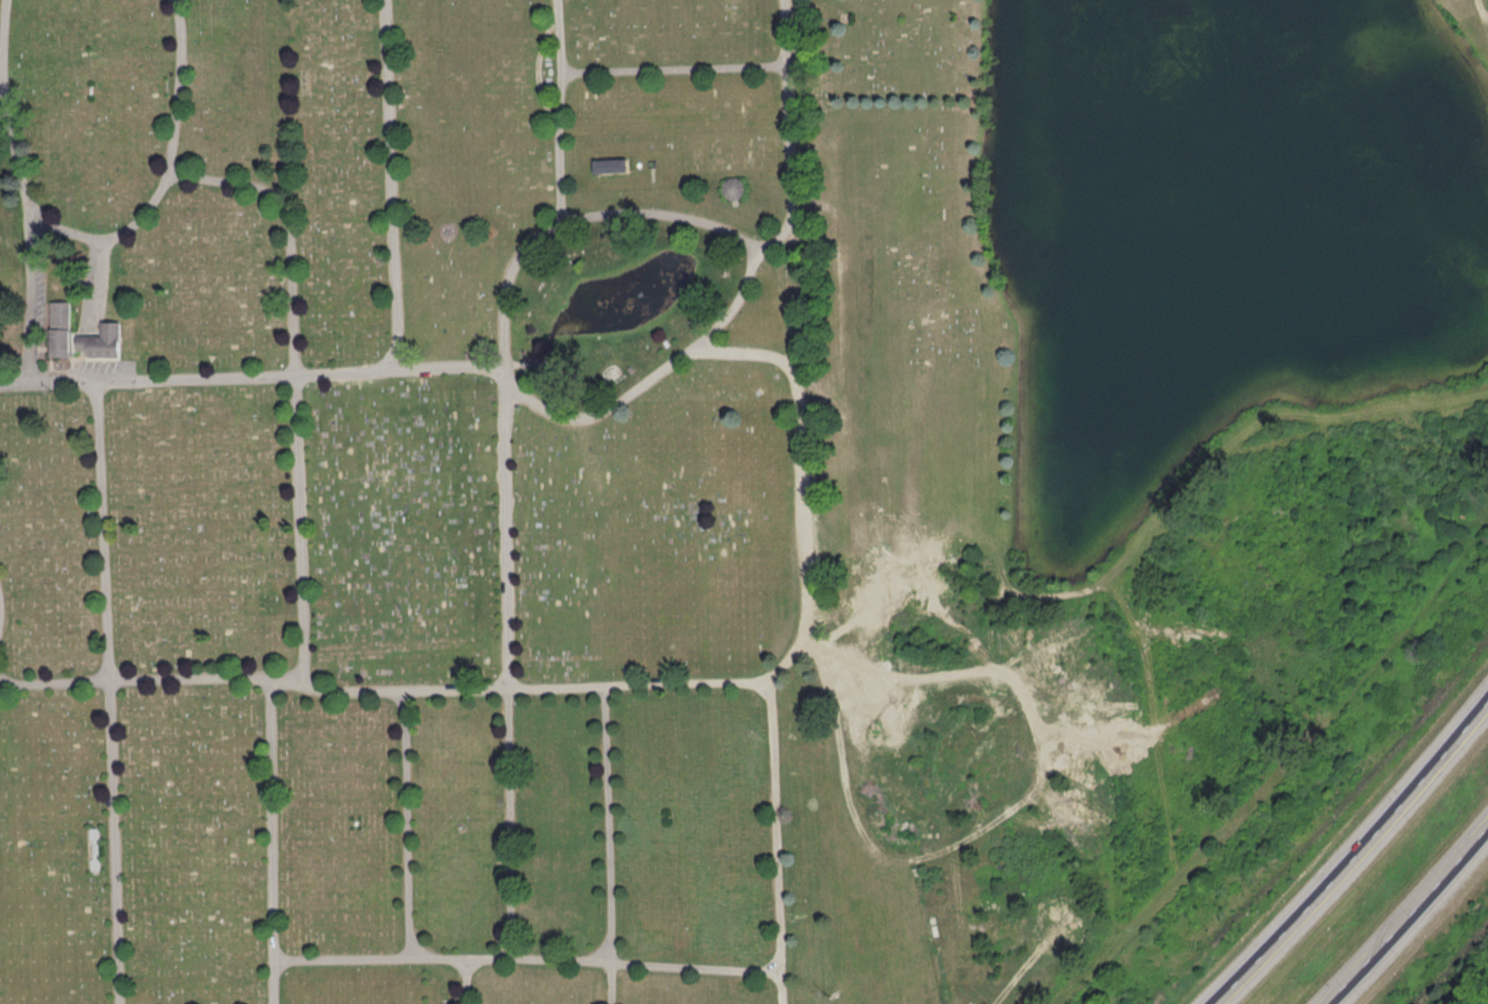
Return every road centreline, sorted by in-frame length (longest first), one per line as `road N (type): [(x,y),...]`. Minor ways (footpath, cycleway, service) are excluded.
road 1 (motorway): [(1487,718),(1217,1003)]
road 2 (motorway): [(1332,1003),(1487,835)]

